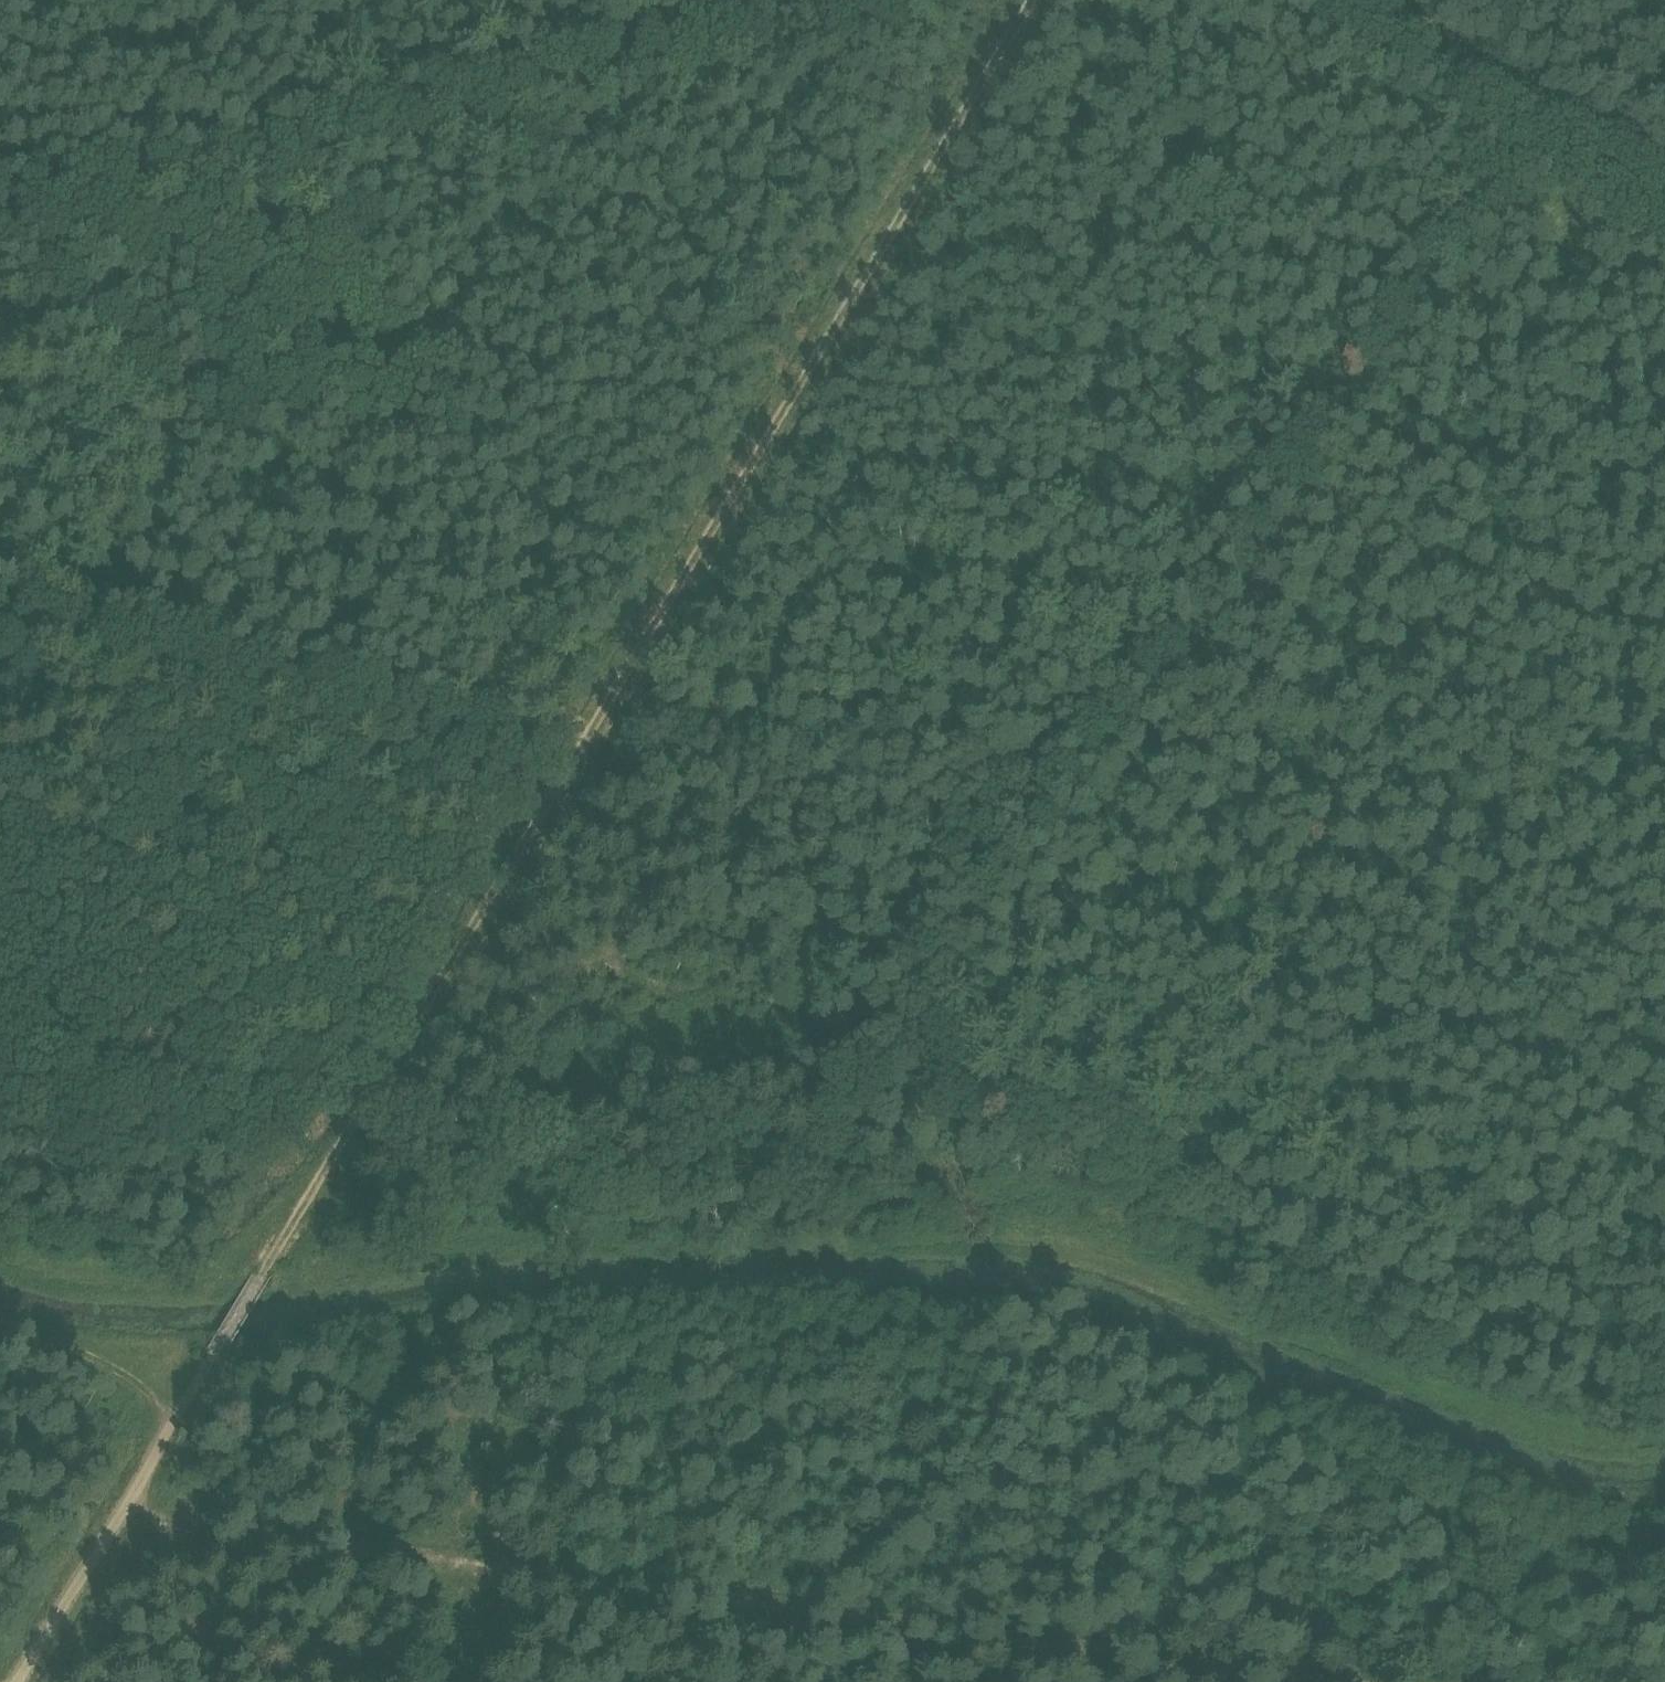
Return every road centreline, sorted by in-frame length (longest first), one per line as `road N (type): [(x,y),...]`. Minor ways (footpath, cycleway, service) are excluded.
road 1 (track): [(26,1681),(1056,0)]
road 2 (track): [(1349,1681),(131,1510)]
road 3 (unclassified): [(1664,191),(1352,0)]

